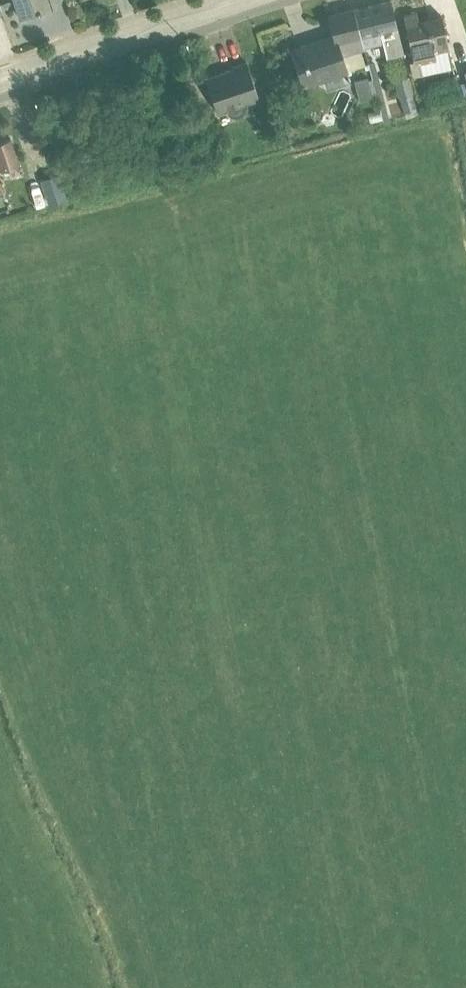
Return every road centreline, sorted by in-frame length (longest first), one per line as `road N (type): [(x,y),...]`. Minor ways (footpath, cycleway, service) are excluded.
road 1 (tertiary): [(0,82),(249,0)]

